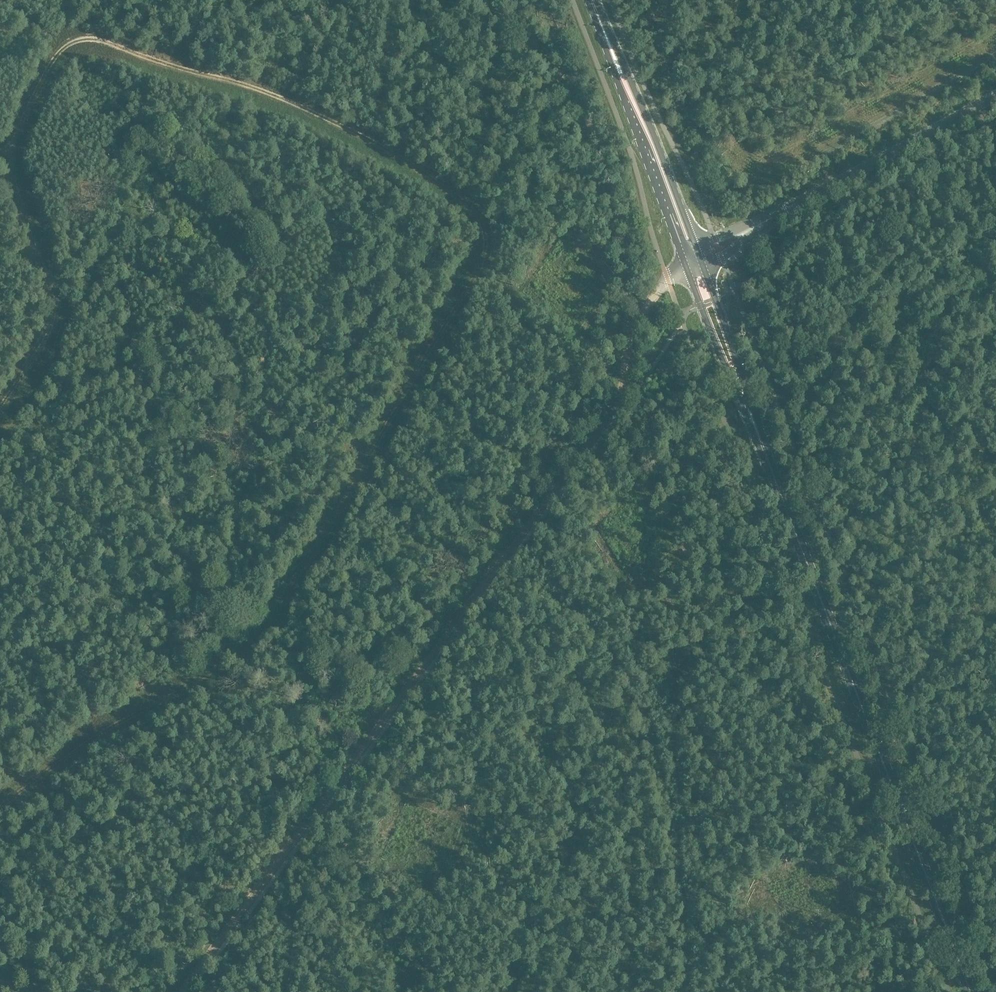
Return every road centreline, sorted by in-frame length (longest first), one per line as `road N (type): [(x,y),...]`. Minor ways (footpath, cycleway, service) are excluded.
road 1 (track): [(182,991),(612,414),(641,315),(667,278),(691,263)]
road 2 (primary): [(971,991),(691,263)]
road 3 (tertiary): [(691,263),(995,96)]
road 4 (primary): [(691,263),(592,0)]
road 5 (track): [(995,55),(821,153),(813,166),(824,190)]

